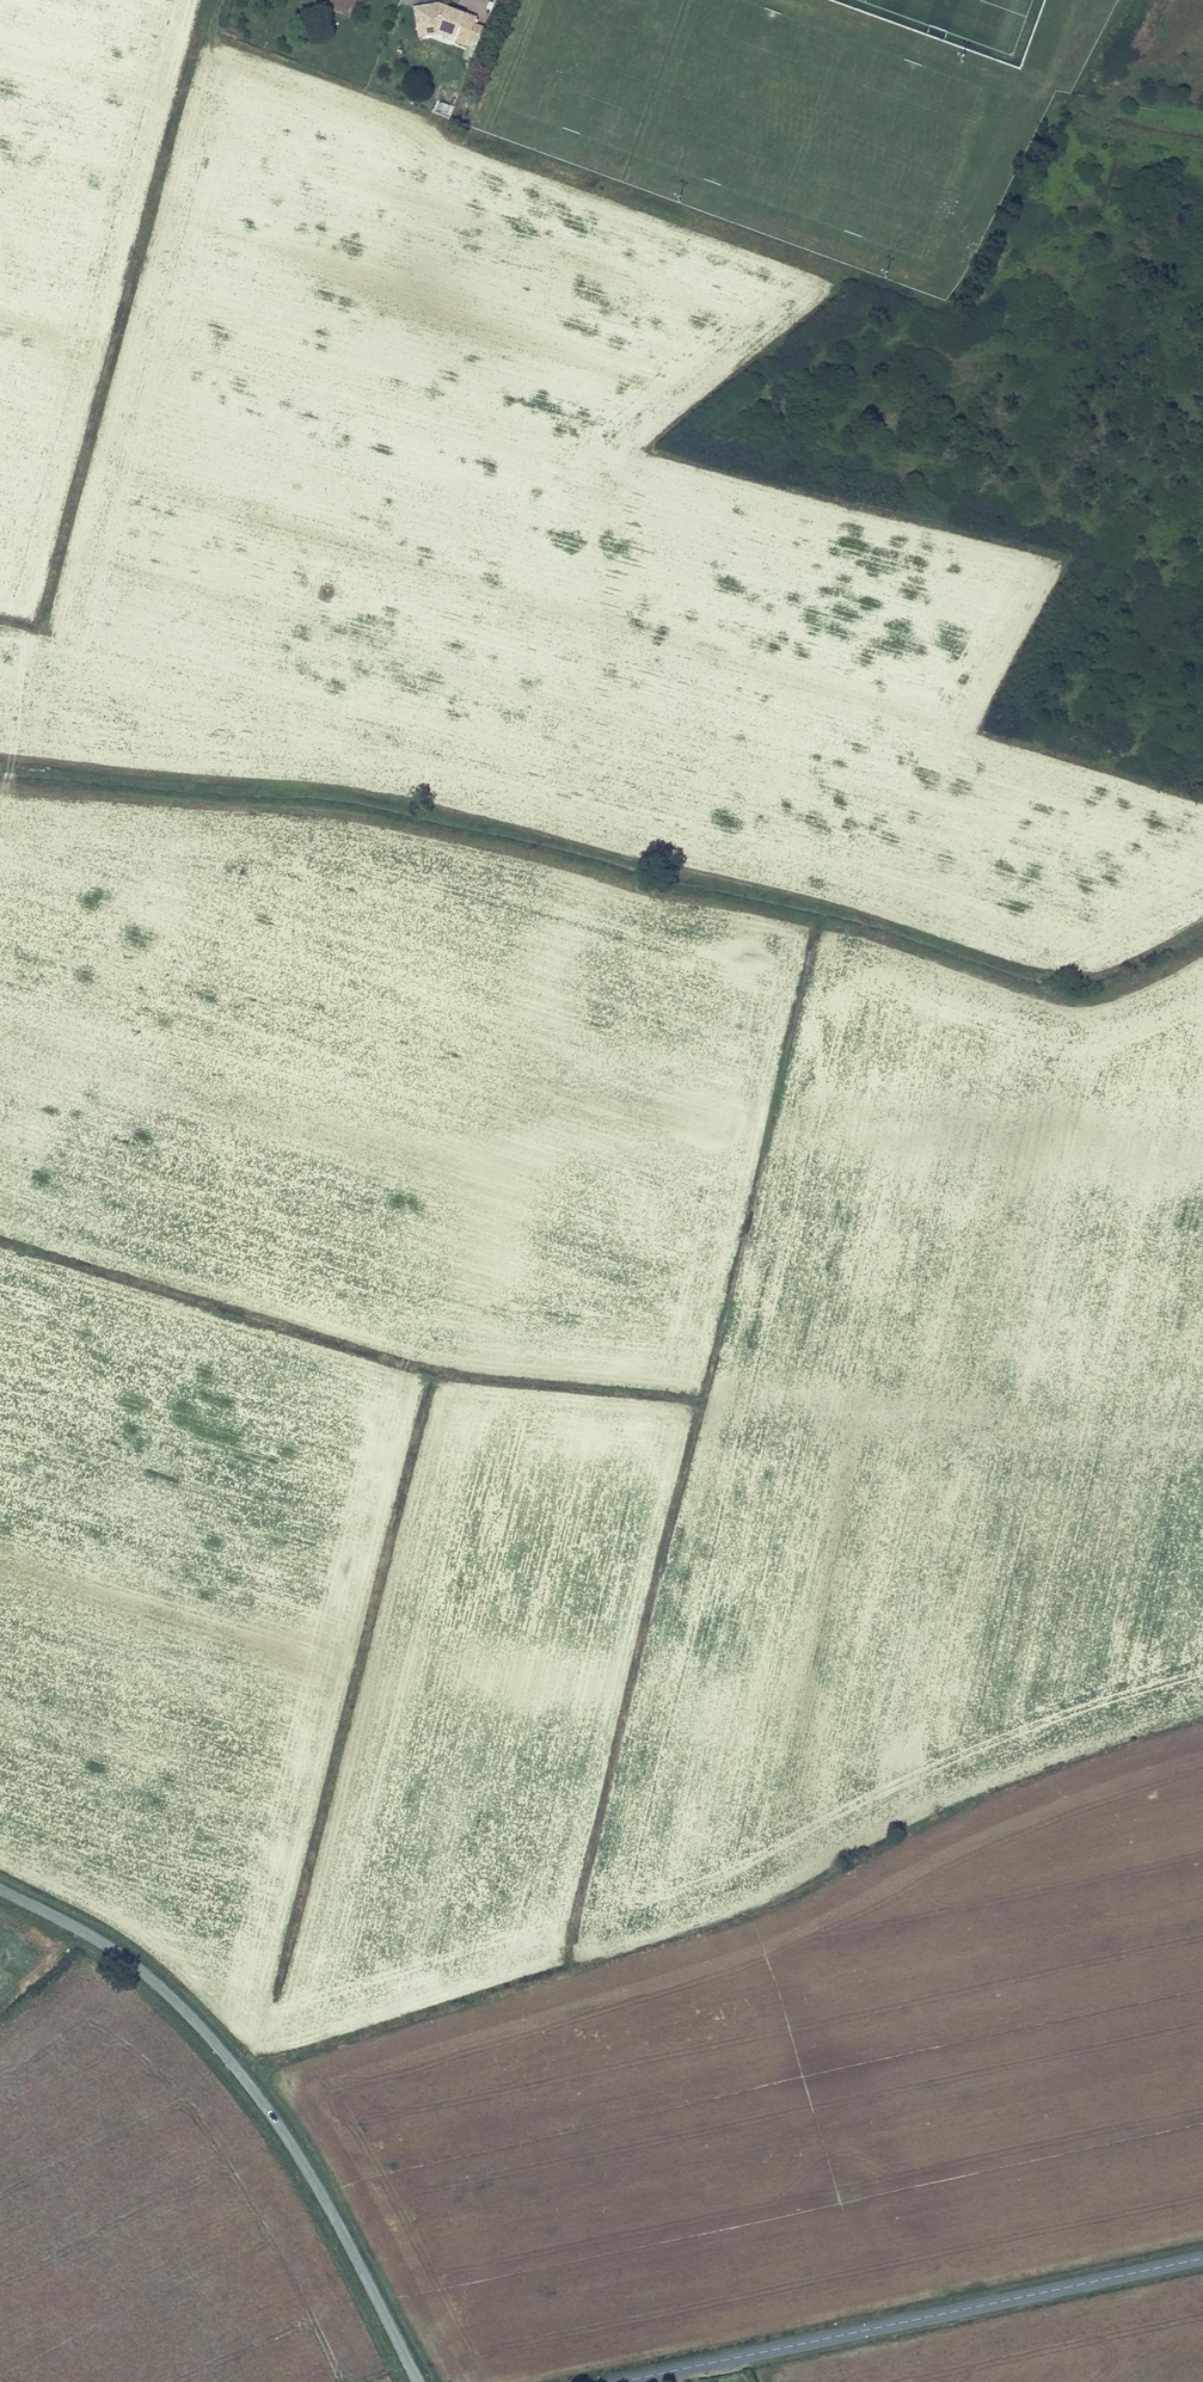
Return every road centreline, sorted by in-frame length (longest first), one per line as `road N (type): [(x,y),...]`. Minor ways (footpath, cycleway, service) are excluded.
road 1 (unclassified): [(0,1887),(115,1945),(204,2030),(340,2230),(419,2381)]
road 2 (tertiary): [(626,2381),(1202,2258)]

